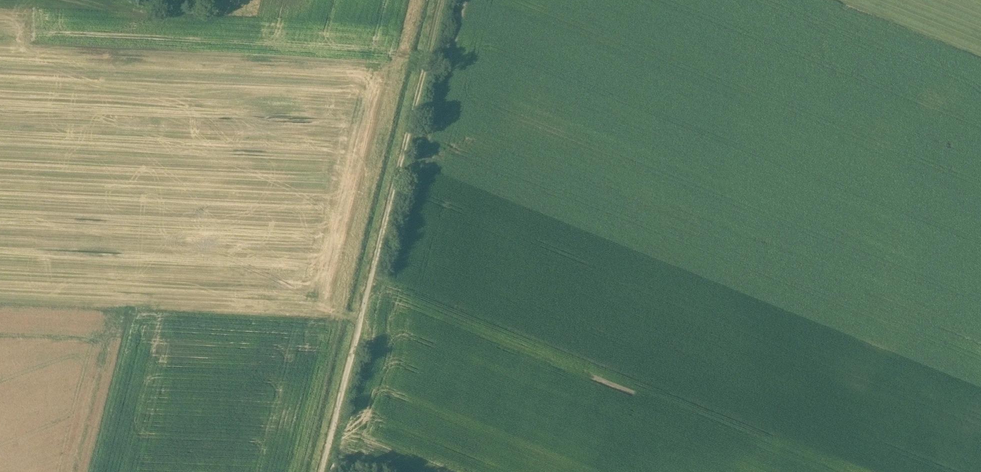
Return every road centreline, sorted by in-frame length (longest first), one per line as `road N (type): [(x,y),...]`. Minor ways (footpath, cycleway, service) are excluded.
road 1 (track): [(442,0),(322,471)]

